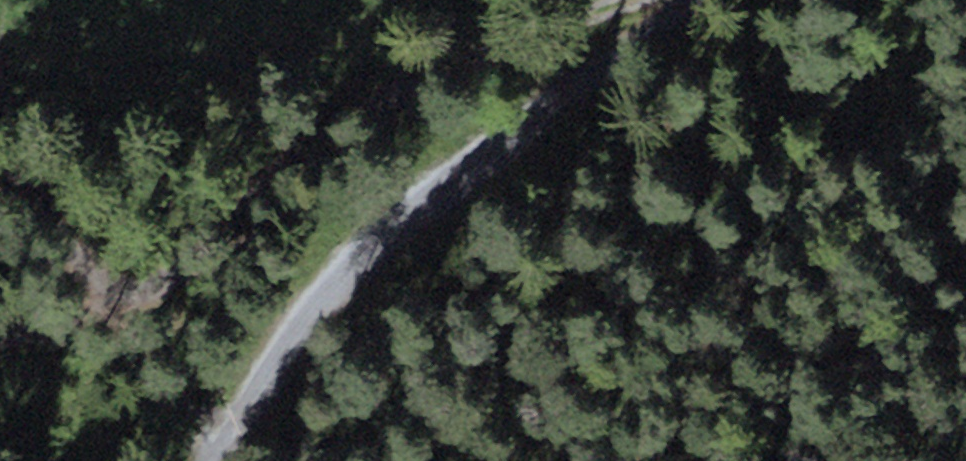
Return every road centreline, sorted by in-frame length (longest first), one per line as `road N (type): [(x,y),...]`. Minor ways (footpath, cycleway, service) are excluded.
road 1 (track): [(608,0),(351,118),(275,174),(163,291),(129,300),(0,198)]
road 2 (track): [(684,0),(391,239),(329,305),(231,460)]

